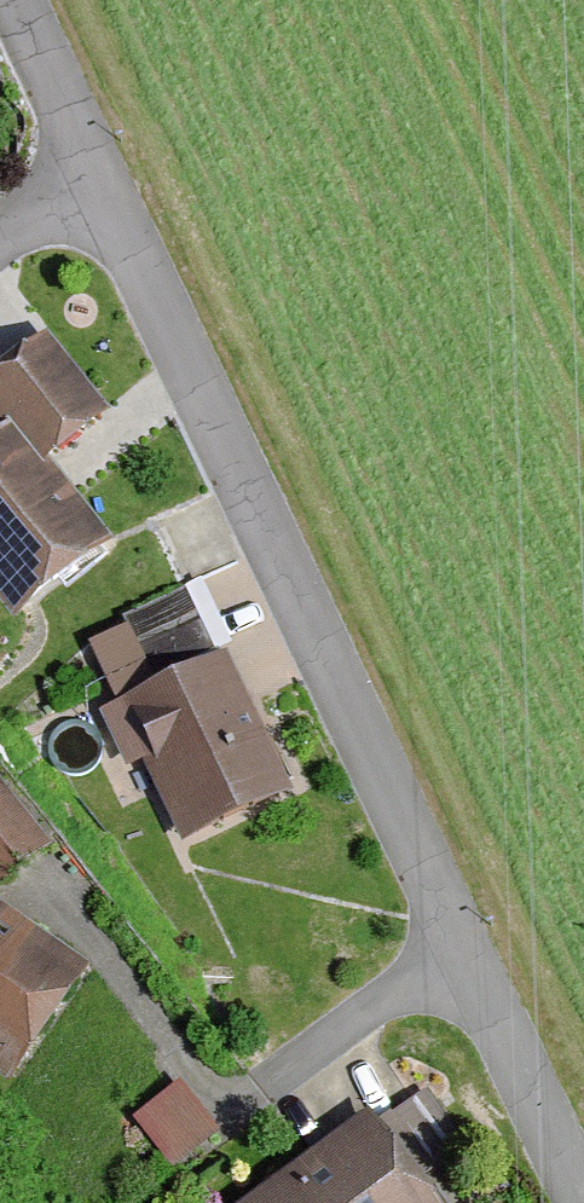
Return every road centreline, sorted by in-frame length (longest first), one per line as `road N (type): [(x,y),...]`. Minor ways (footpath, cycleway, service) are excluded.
road 1 (residential): [(97,173),(472,963)]
road 2 (residential): [(472,963),(252,1117),(73,902)]
road 3 (residential): [(472,963),(583,1198)]
road 4 (residential): [(14,0),(97,173)]
road 5 (residential): [(97,173),(0,246)]

